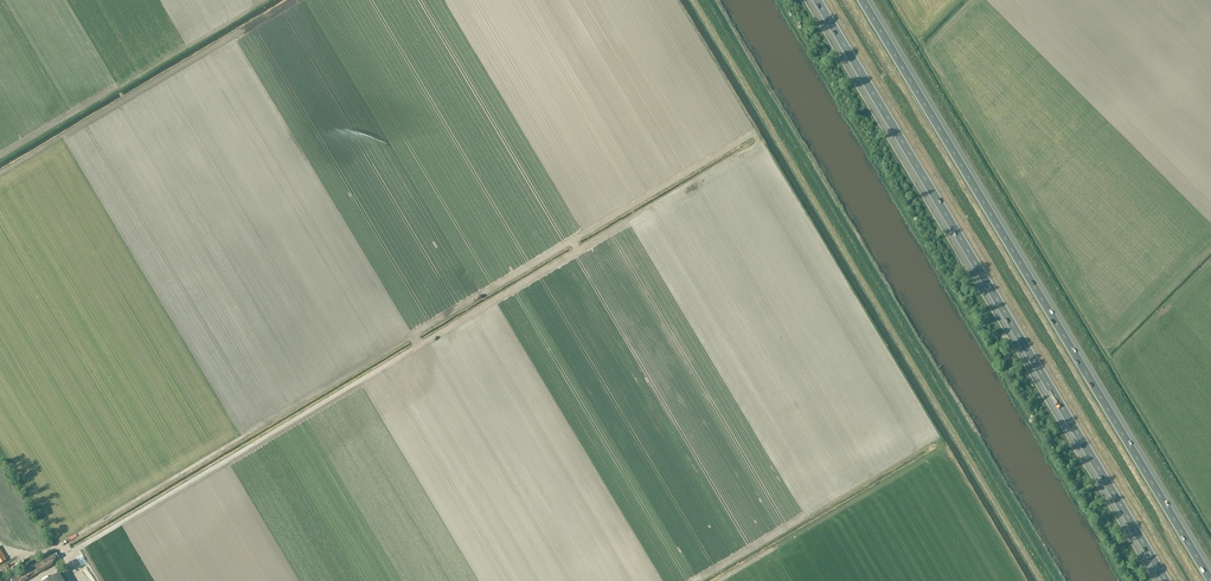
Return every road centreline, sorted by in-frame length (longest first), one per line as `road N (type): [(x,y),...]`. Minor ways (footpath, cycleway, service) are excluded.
road 1 (motorway): [(817,0),(1166,580)]
road 2 (motorway): [(1210,580),(862,0)]

